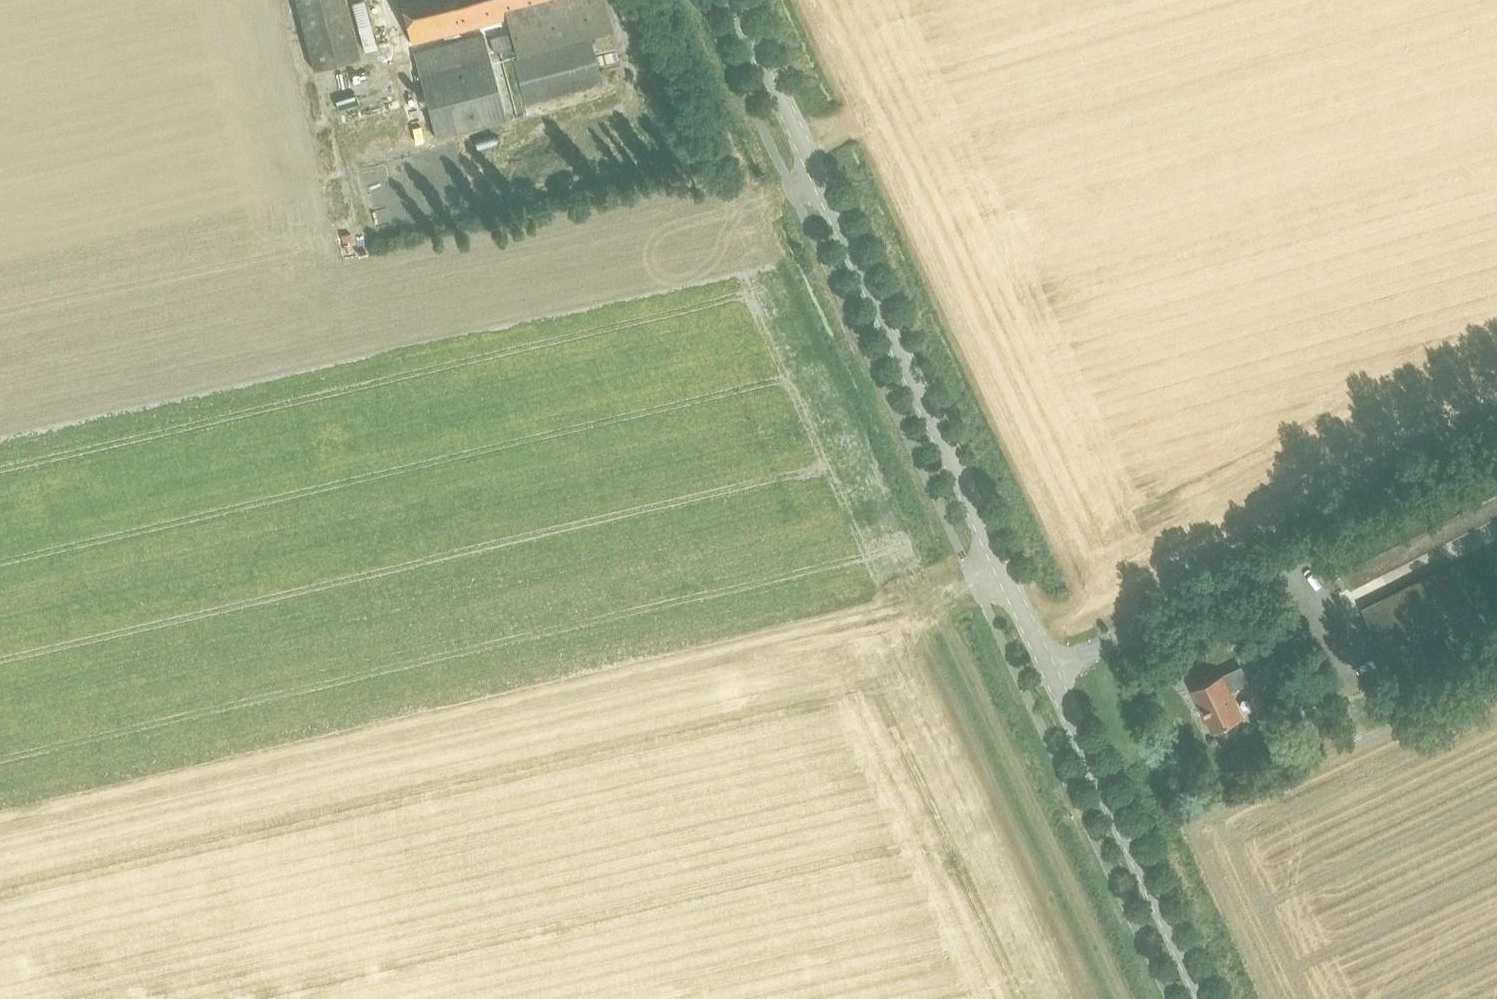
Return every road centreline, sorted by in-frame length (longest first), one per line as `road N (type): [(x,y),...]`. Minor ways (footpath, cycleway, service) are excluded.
road 1 (tertiary): [(1202,998),(730,0)]

